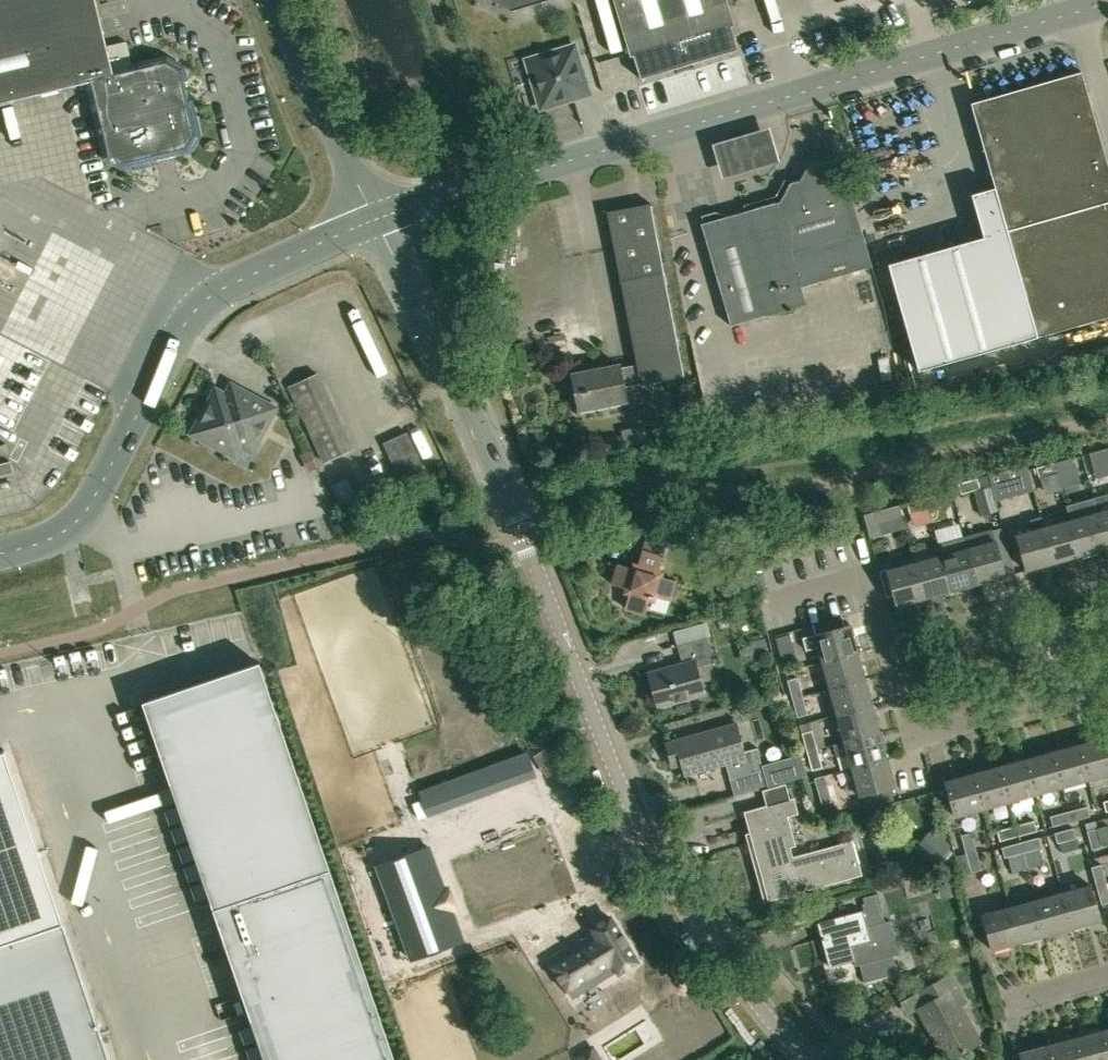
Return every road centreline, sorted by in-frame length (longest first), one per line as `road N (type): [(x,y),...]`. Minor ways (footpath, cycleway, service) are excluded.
road 1 (tertiary): [(811,1059),(758,1007),(644,834),(509,494),(372,226)]
road 2 (unclassified): [(372,226),(1107,4)]
road 3 (unclassified): [(0,551),(52,539),(102,497),(181,334),(206,305),(372,226)]
road 4 (residential): [(773,602),(870,575),(916,734),(1107,684)]
road 5 (tertiary): [(372,226),(280,0)]

